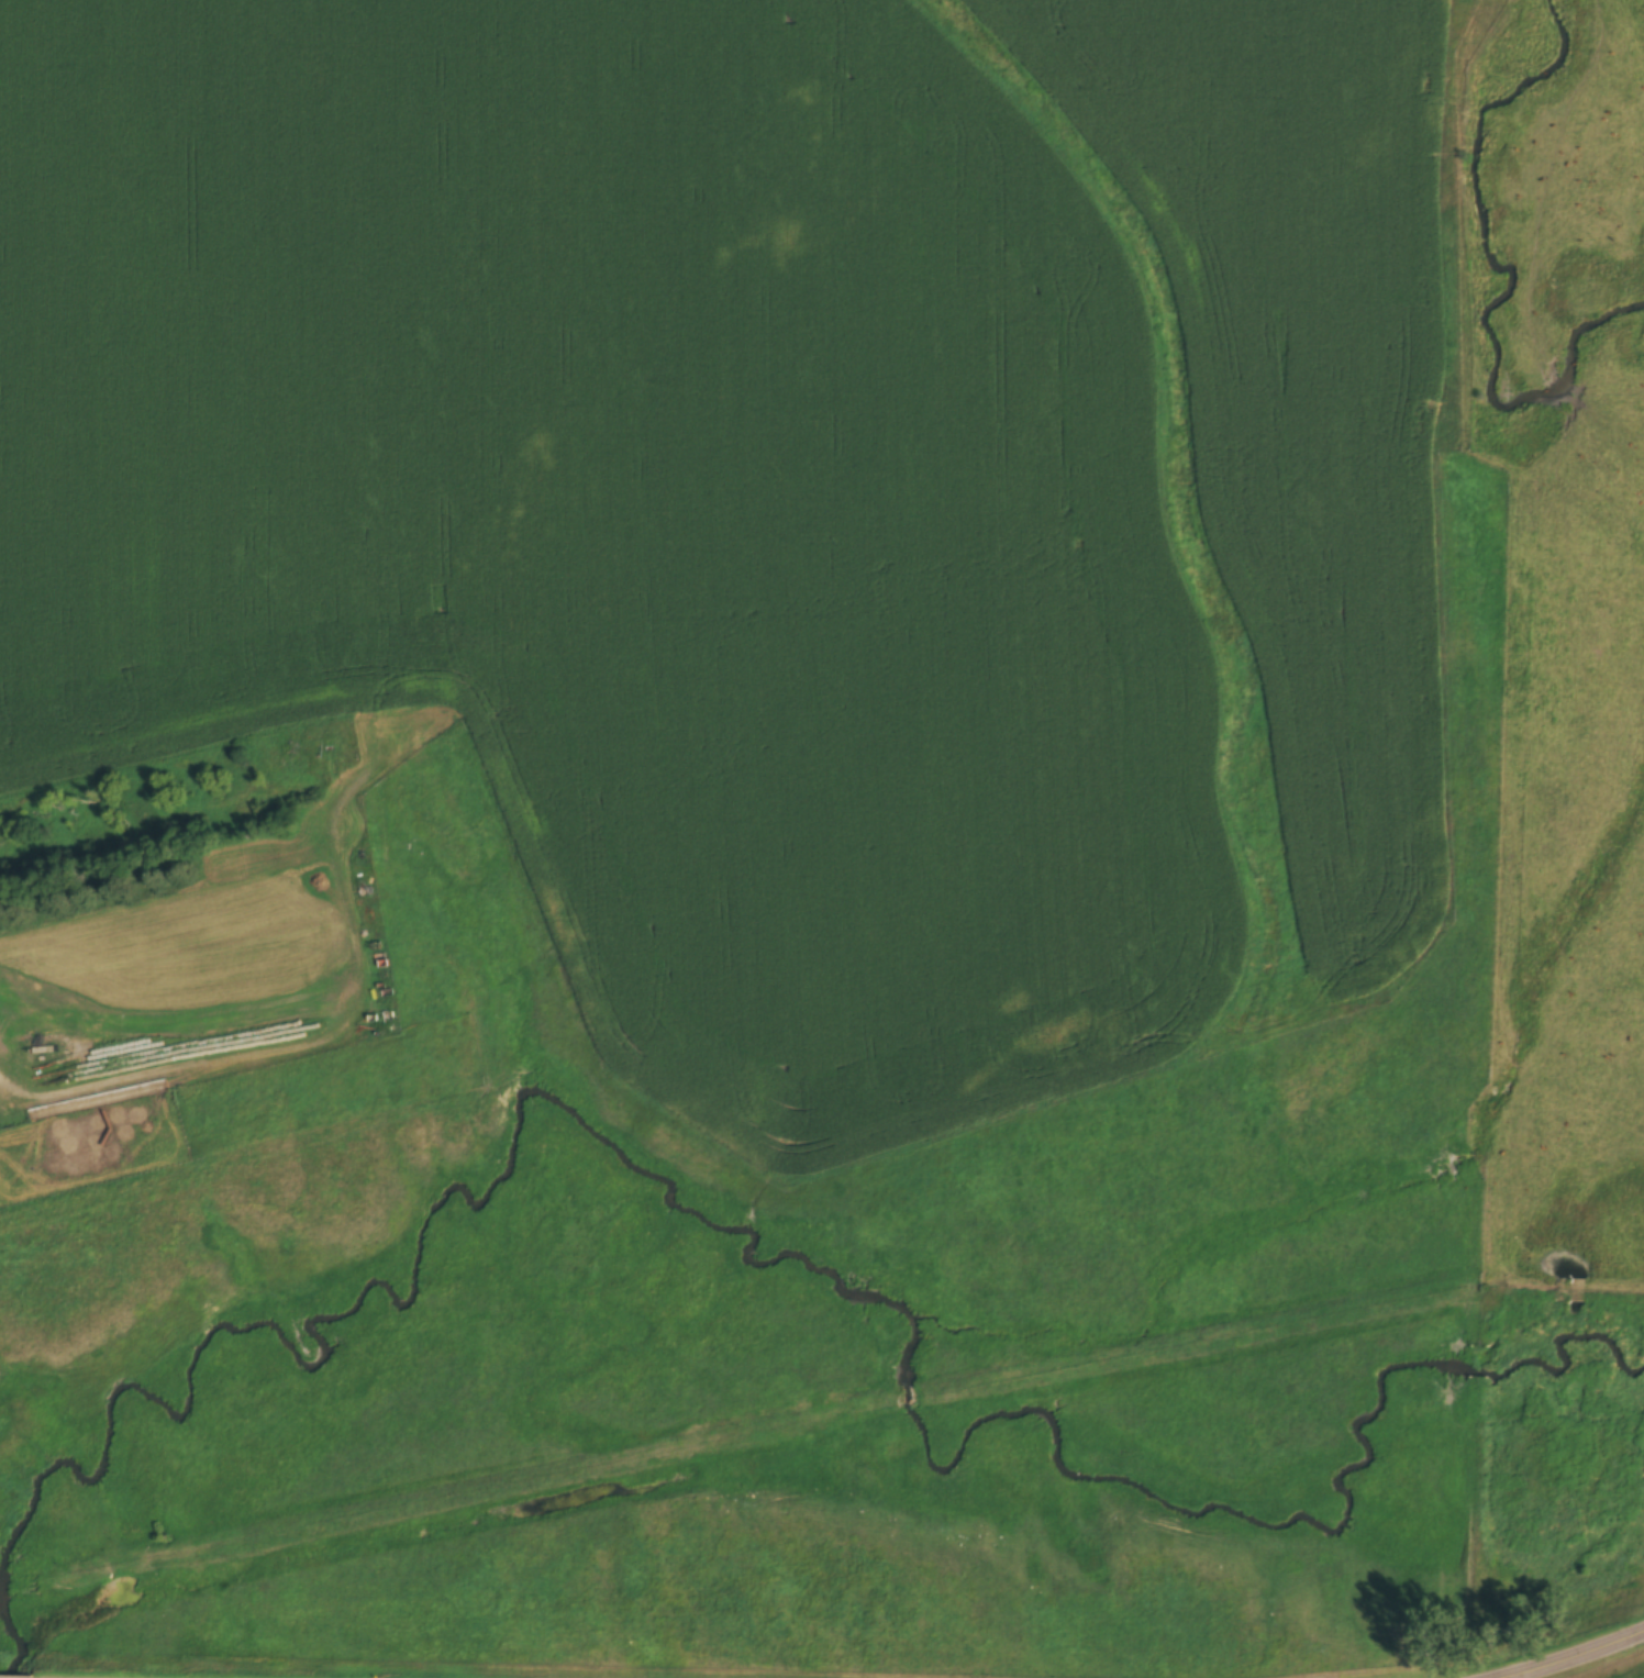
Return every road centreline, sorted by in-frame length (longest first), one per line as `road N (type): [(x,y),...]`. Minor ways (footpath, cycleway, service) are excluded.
road 1 (tertiary): [(1517,1677),(1643,1636)]

